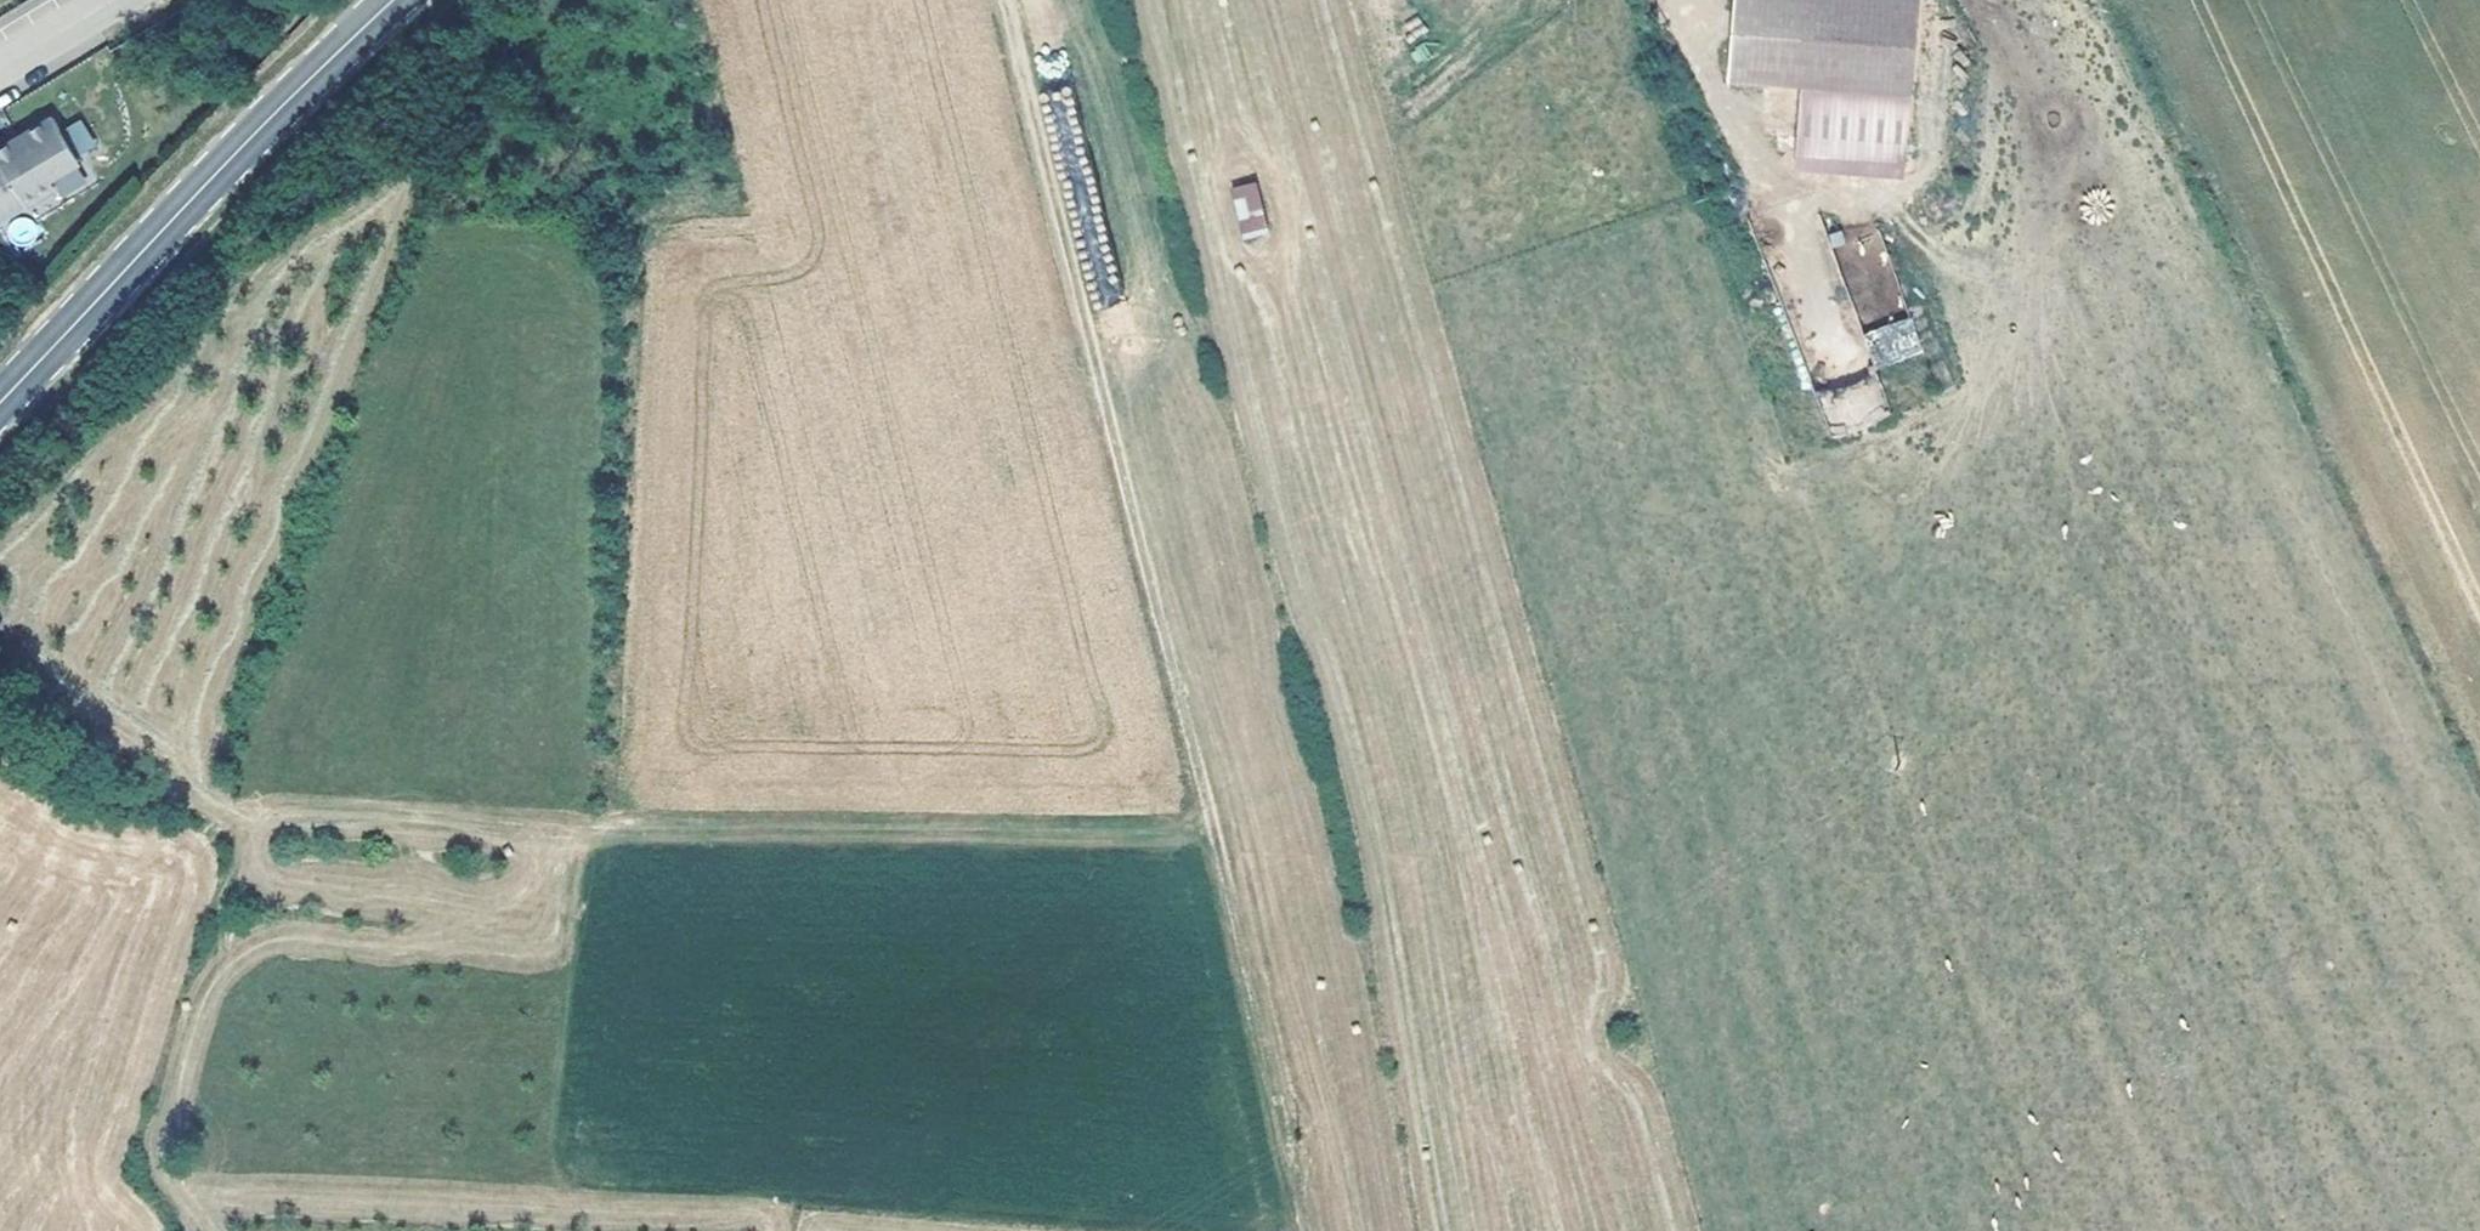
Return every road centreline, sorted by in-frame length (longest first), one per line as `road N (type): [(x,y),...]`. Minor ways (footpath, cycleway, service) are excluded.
road 1 (track): [(1011,0),(1310,1230)]
road 2 (primary): [(392,0),(0,402)]
road 3 (residential): [(0,67),(112,0)]

